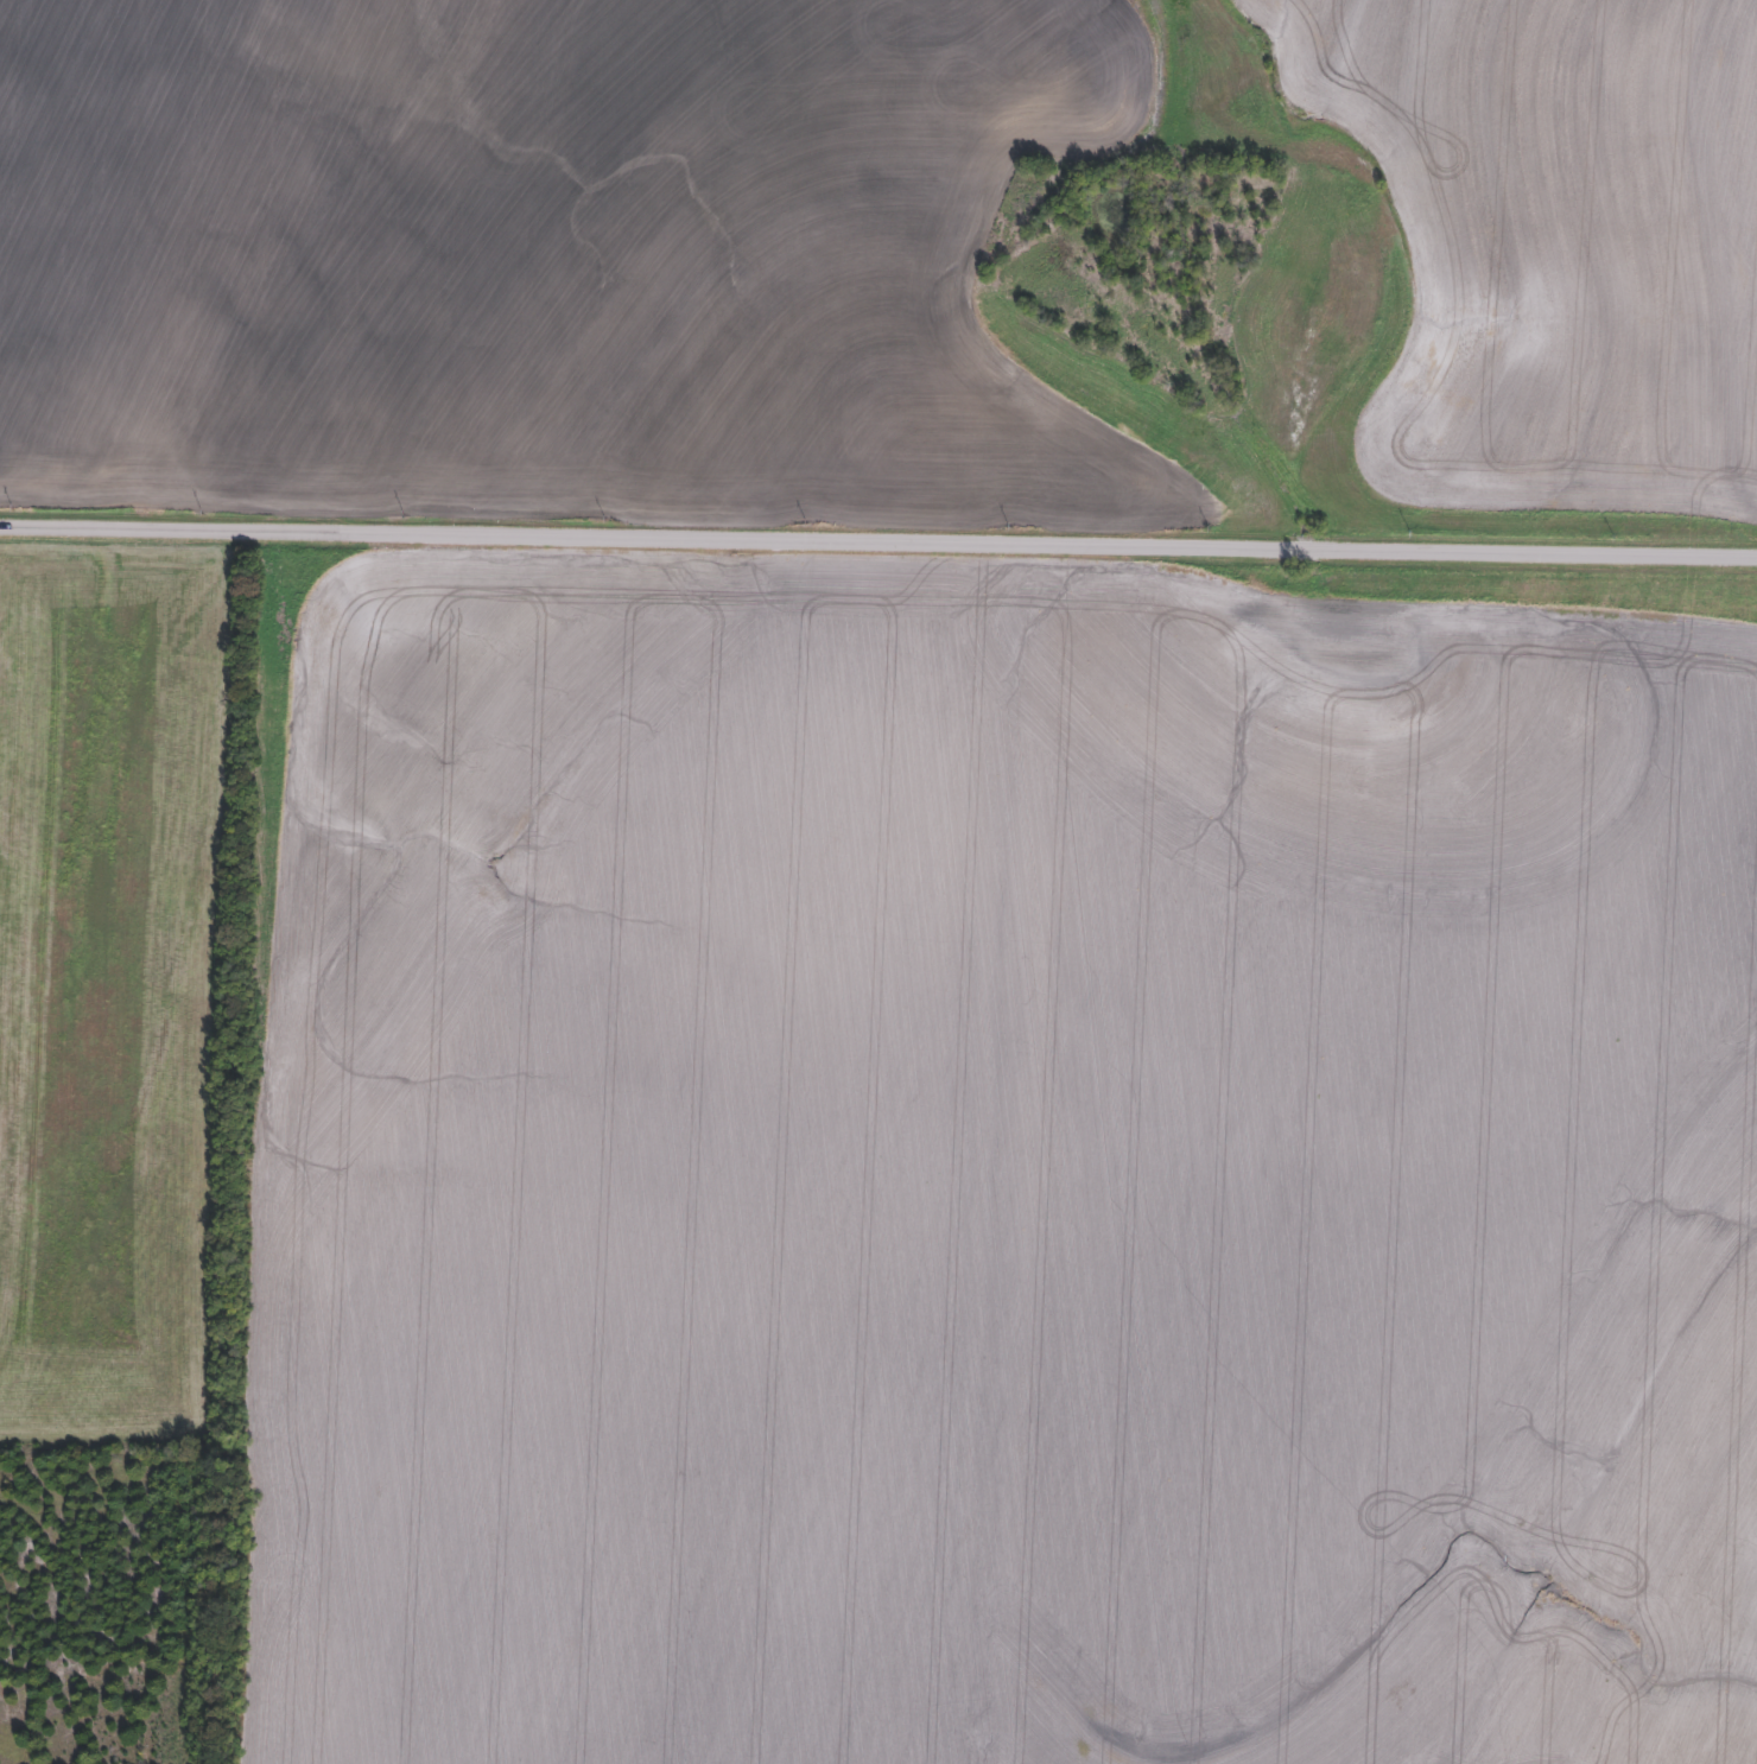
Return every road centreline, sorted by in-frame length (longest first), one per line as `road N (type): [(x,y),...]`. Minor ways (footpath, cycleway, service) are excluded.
road 1 (residential): [(1756,553),(0,525)]

